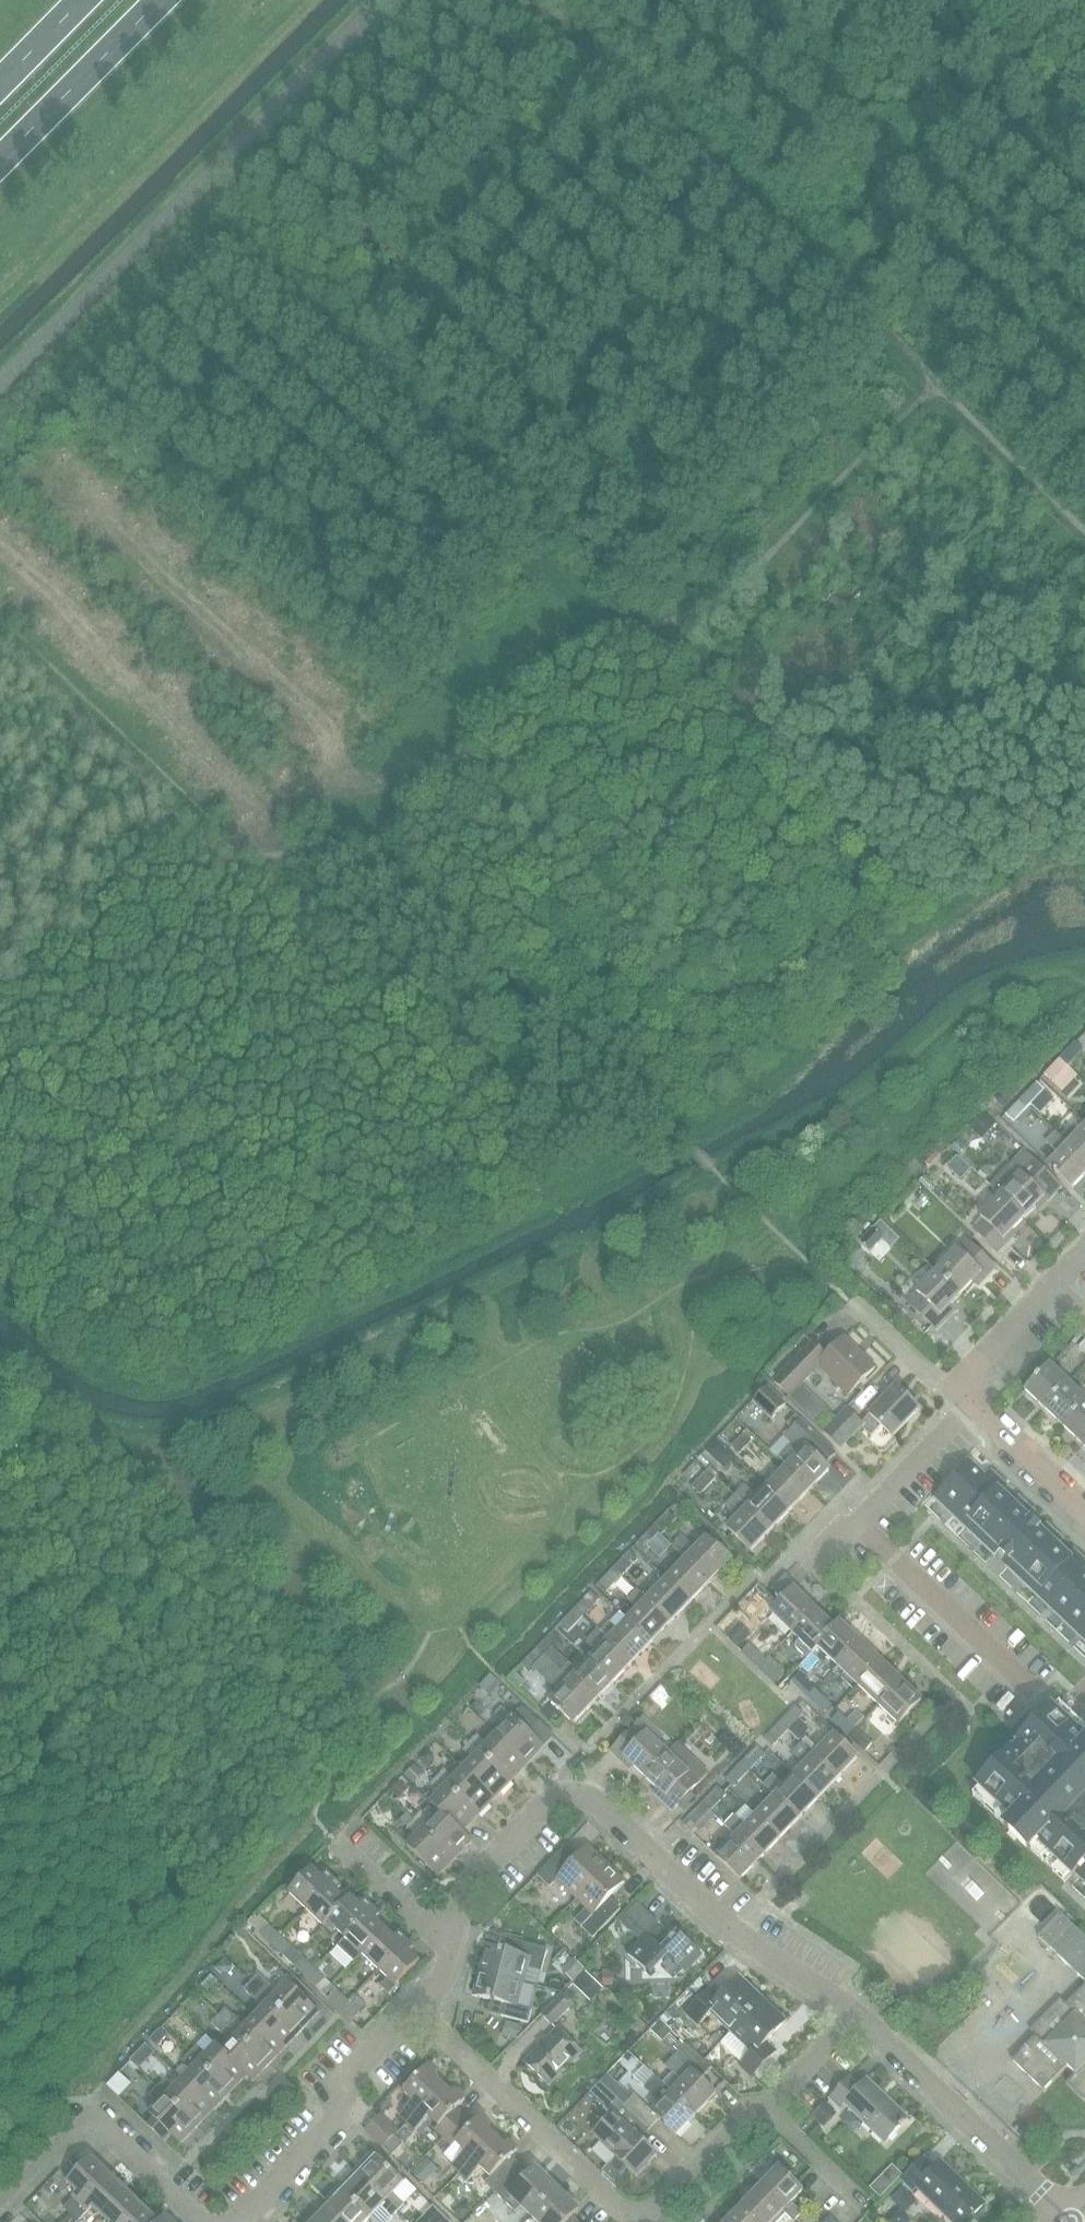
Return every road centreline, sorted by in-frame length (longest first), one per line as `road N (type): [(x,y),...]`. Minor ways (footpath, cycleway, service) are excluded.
road 1 (track): [(1084,530),(938,382),(705,611),(554,657),(378,850),(234,862),(176,809),(0,992)]
road 2 (track): [(939,904),(182,200)]
road 3 (track): [(717,1174),(188,1435),(134,1438),(84,1428),(42,1402),(0,1446)]
road 4 (track): [(0,1366),(366,1697),(371,1745),(319,1801),(317,1816),(336,1841)]
road 5 (track): [(378,850),(849,1298)]
road 6 (residential): [(858,2015),(653,2208),(638,2212),(619,2204),(414,2010)]
road 7 (track): [(938,382),(530,0)]
road 8 (residential): [(858,2015),(732,1931),(605,1810),(561,1797)]
road 9 (residential): [(1071,2221),(858,2015)]
road 10 (residential): [(414,2010),(354,2071),(332,2124),(240,2221)]
road 11 (residential): [(204,2221),(110,2134),(90,2126),(69,2134),(0,2206)]
road 12 (residential): [(1038,1694),(854,1522)]
road 13 (track): [(176,809),(0,637)]
road 14 (trunk): [(0,157),(156,0)]
road 15 (residential): [(974,1400),(977,1362),(1084,1249)]
road 16 (residential): [(453,1941),(469,1887),(541,1807),(561,1797)]
road 17 (residential): [(974,1400),(854,1522)]
road 18 (residential): [(453,1941),(430,1933),(336,1841)]
road 19 (residential): [(1084,1510),(974,1400)]
road 20 (track): [(0,2057),(50,2101),(90,2107),(90,2126)]

